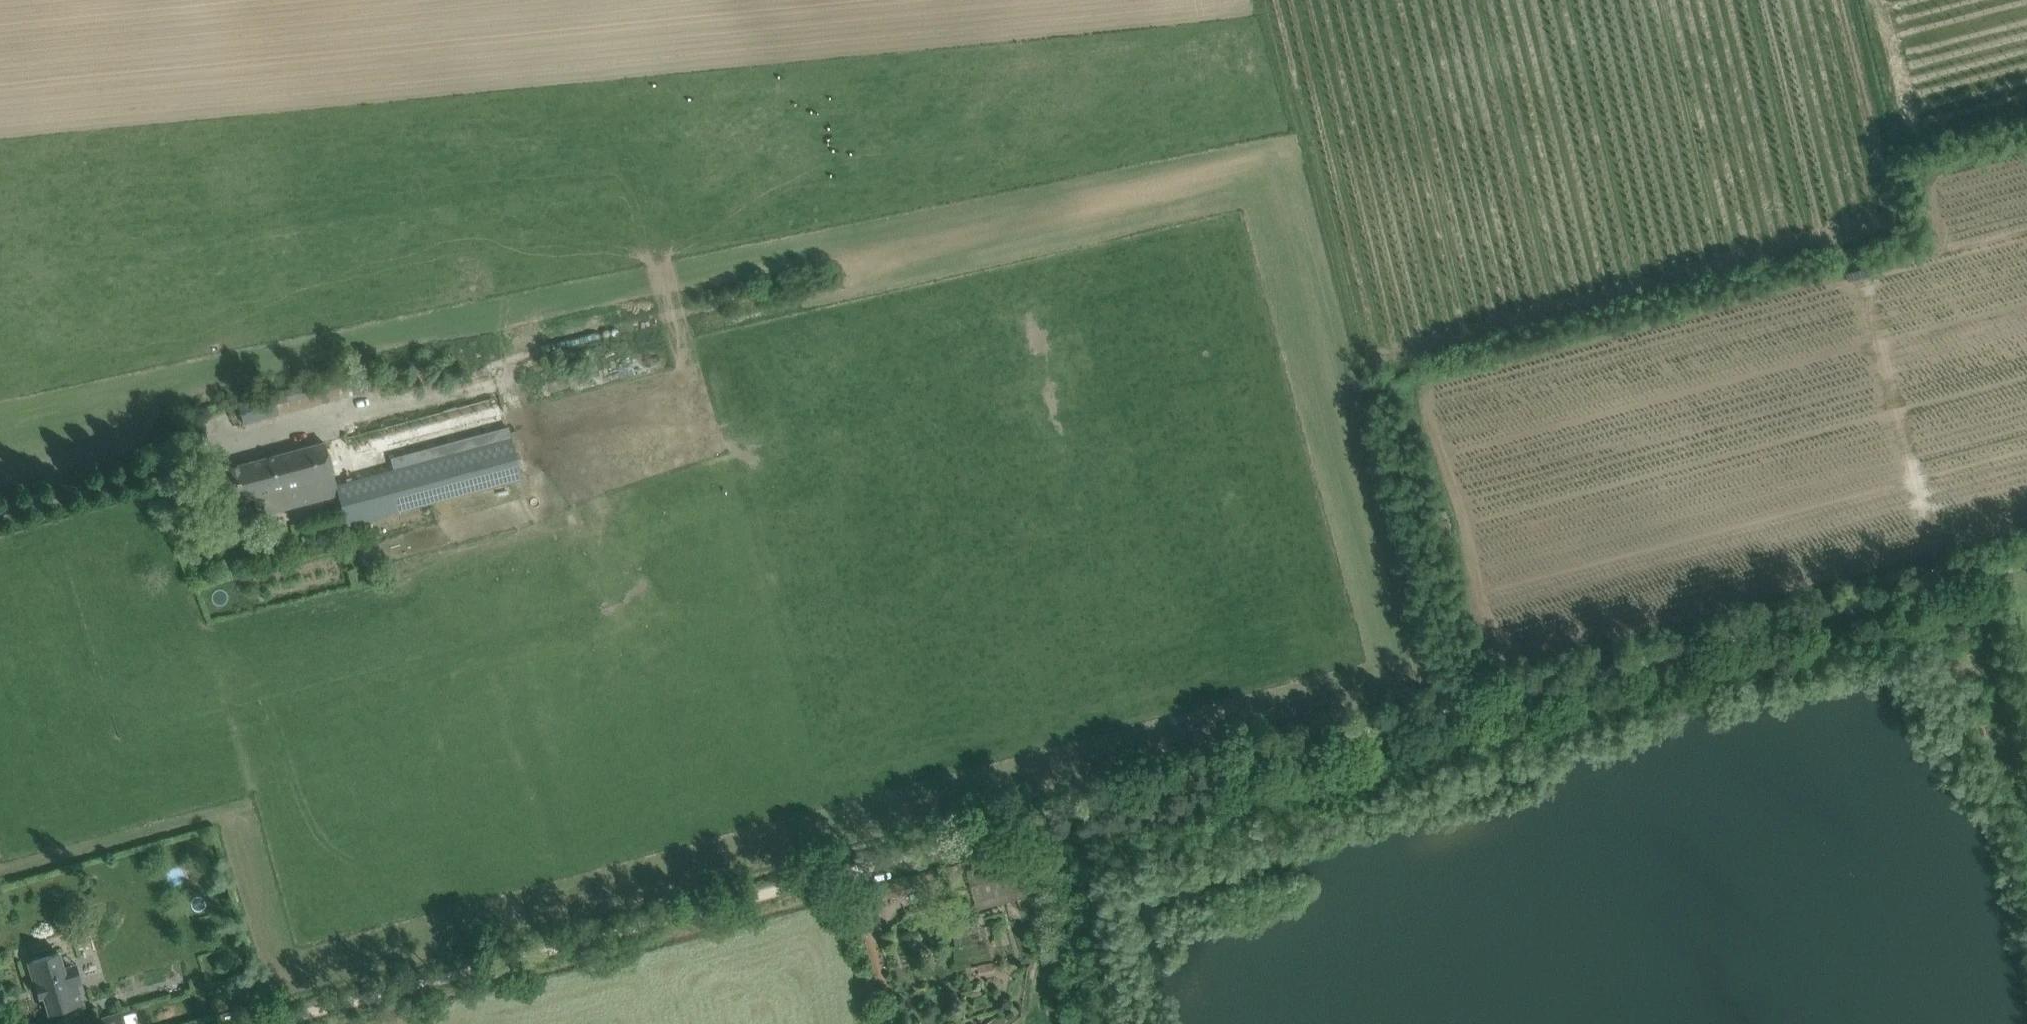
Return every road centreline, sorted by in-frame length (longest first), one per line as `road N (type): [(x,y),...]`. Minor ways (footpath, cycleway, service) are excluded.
road 1 (track): [(1980,575),(268,1023)]

